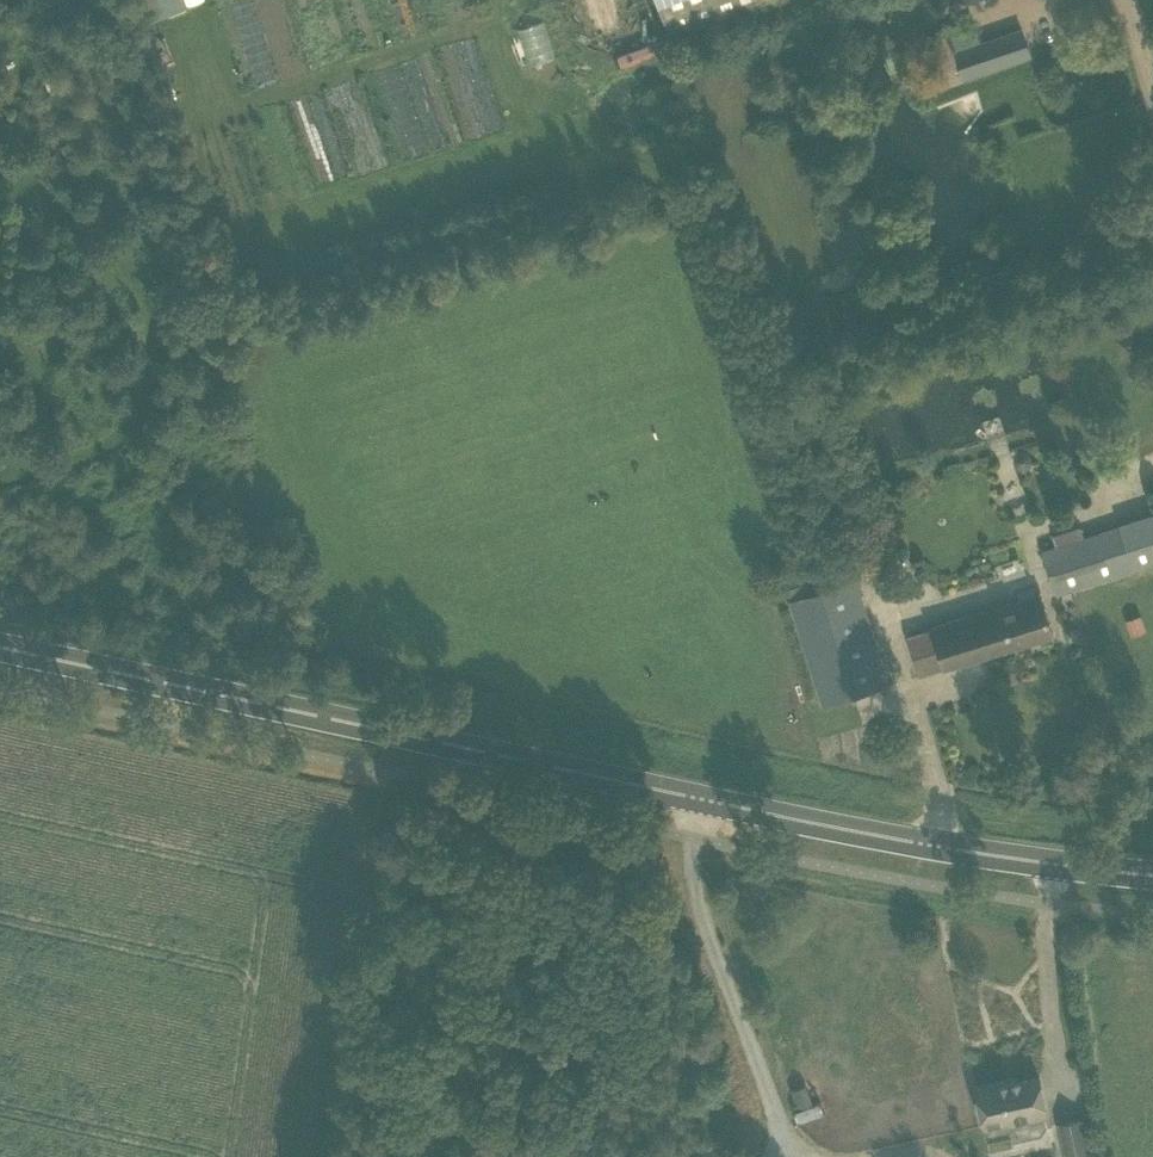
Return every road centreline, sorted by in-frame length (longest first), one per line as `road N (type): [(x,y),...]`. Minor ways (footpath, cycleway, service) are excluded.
road 1 (tertiary): [(1152,877),(926,845),(699,800),(0,646)]
road 2 (track): [(1152,115),(1112,0)]

